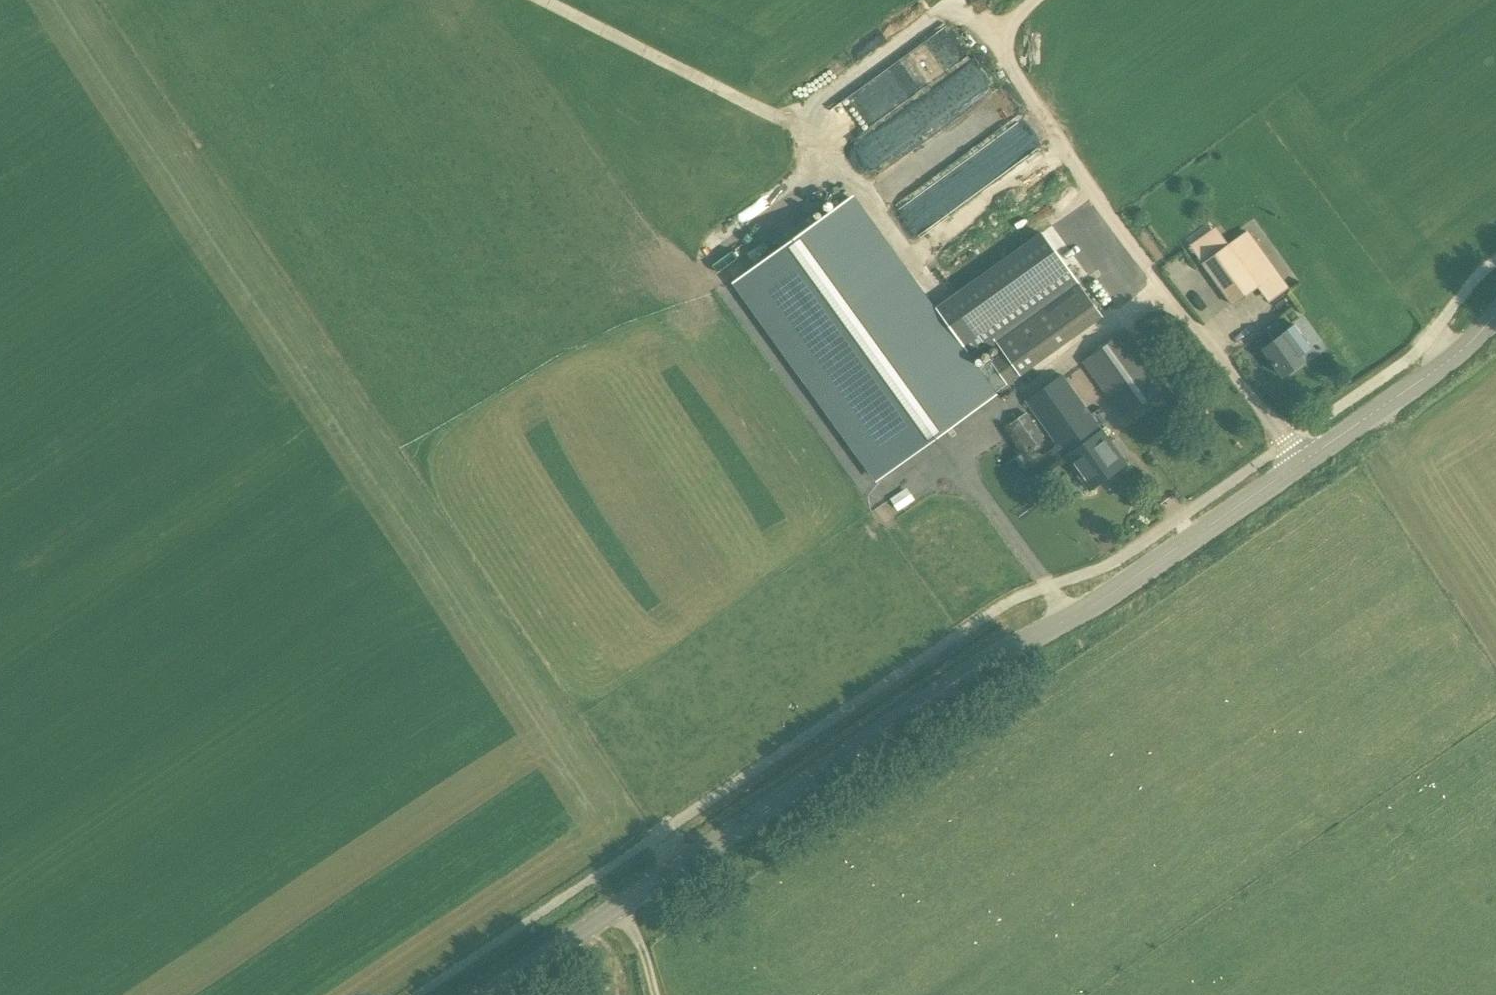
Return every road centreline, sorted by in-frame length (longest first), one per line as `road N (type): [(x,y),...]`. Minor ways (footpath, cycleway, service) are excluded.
road 1 (tertiary): [(489,994),(1003,649),(1127,582),(1302,461)]
road 2 (track): [(938,296),(819,137),(545,0)]
road 3 (track): [(1163,287),(1012,77),(1011,27),(1036,0)]
road 4 (track): [(789,120),(956,6),(991,38),(1007,41)]
road 5 (tertiary): [(1302,461),(1435,374),(1495,314)]
road 6 (unclassified): [(1302,461),(1163,287)]

